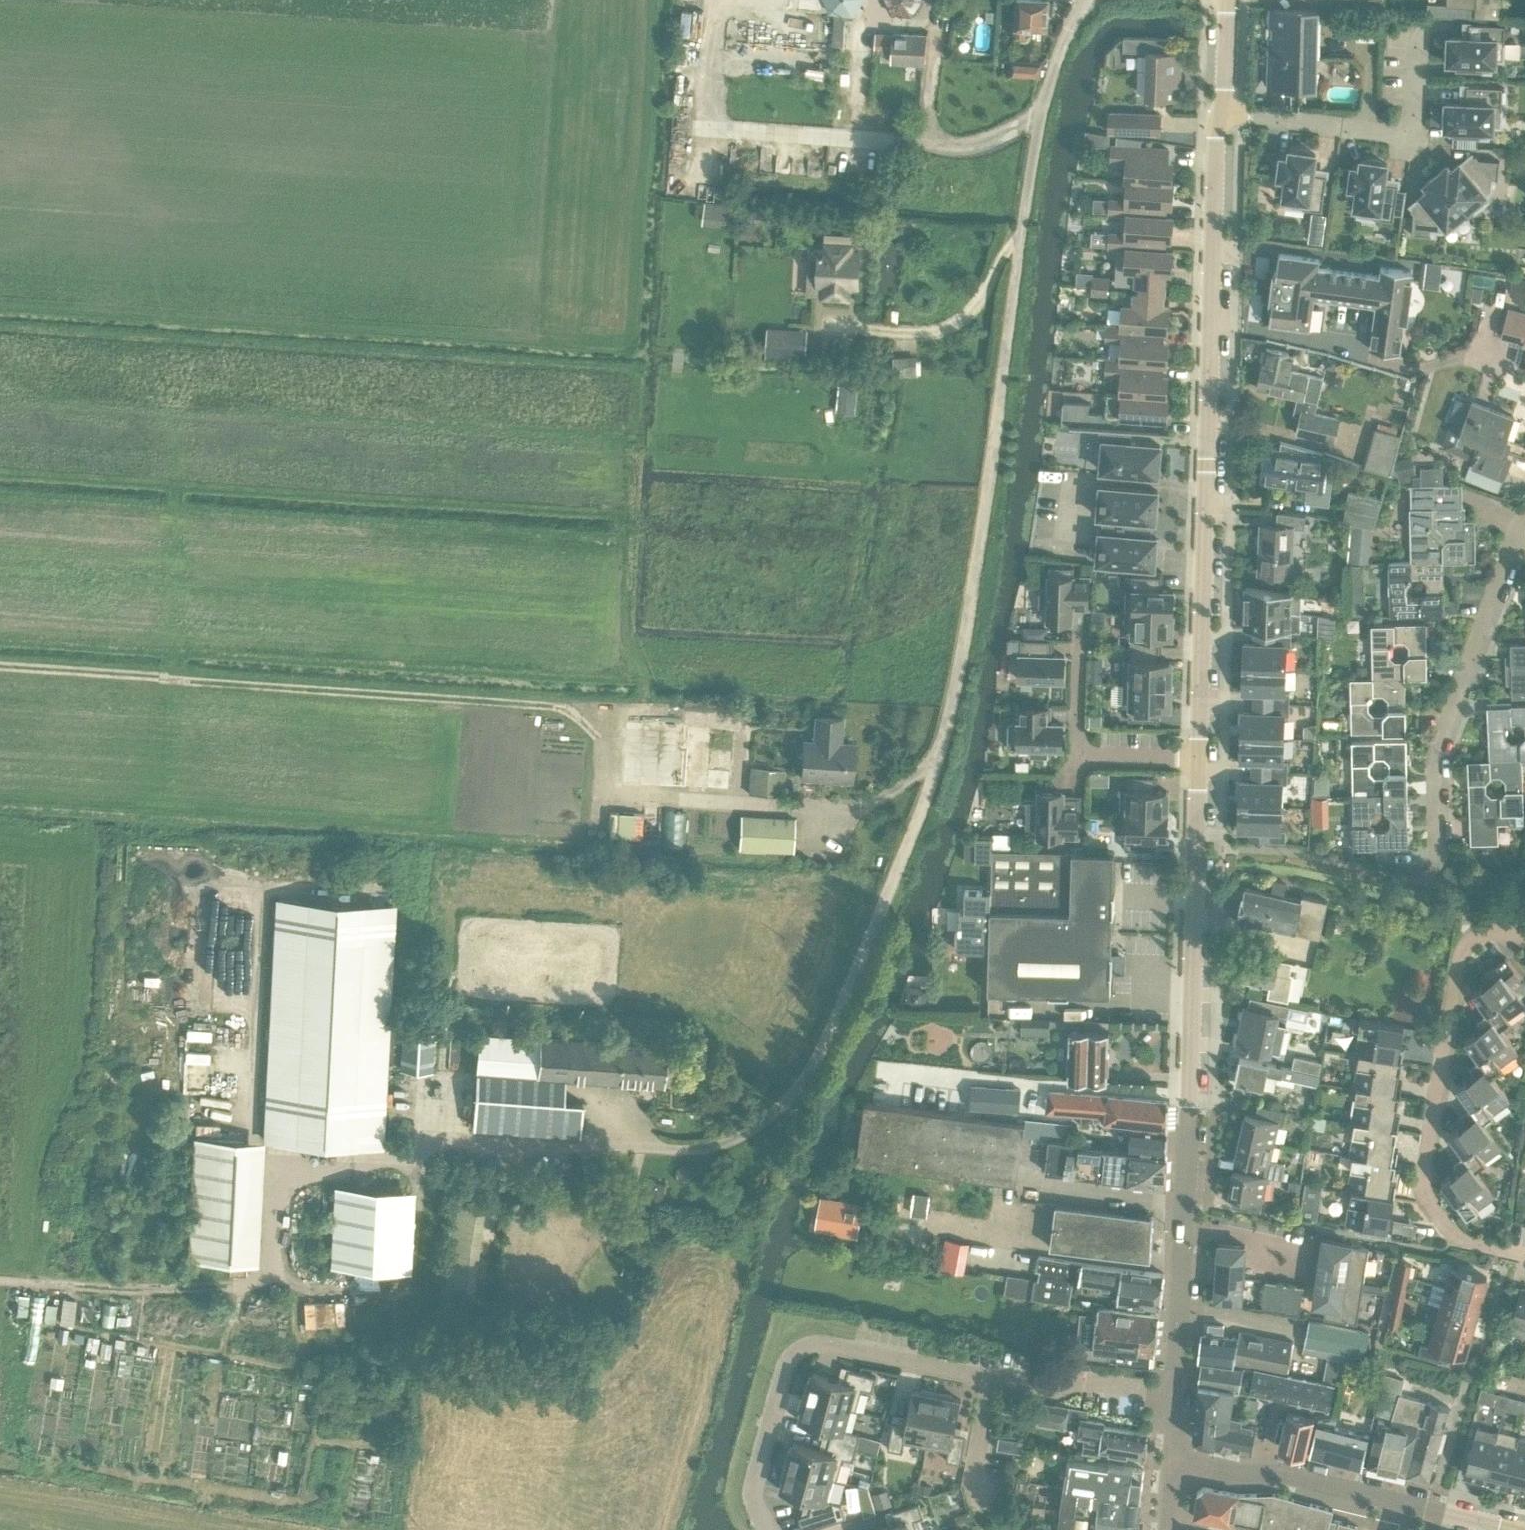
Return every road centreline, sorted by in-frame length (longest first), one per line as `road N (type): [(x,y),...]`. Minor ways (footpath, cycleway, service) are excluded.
road 1 (residential): [(1090,0),(1072,18),(1038,114),(960,663),(938,756),(896,871)]
road 2 (track): [(0,1277),(241,1287),(271,1267),(278,1205),(306,1173),(407,1155),(439,1136),(693,1147)]
road 3 (residential): [(1199,759),(1215,136),(1224,111)]
road 4 (residential): [(1176,1391),(1199,759)]
road 5 (track): [(561,705),(0,666)]
road 6 (residential): [(1524,1253),(1456,1240),(1425,1198),(1422,1181),(1458,957),(1472,936),(1495,931),(1524,941)]
road 7 (residential): [(991,1376),(832,1345),(804,1347),(785,1370),(755,1484),(753,1500),(769,1529)]
road 8 (residential): [(1174,1456),(1279,1472),(1521,1529)]
road 9 (residential): [(1434,848),(1432,758),(1514,534),(1524,524)]
road 10 (residential): [(1224,111),(1398,136),(1414,112),(1417,26)]
road 11 (residential): [(1199,759),(1087,755),(1077,746),(1080,639)]
road 12 (residential): [(1176,1391),(1084,1381),(1059,1391),(991,1376)]
road 13 (residential): [(991,1376),(972,1482),(979,1510)]

